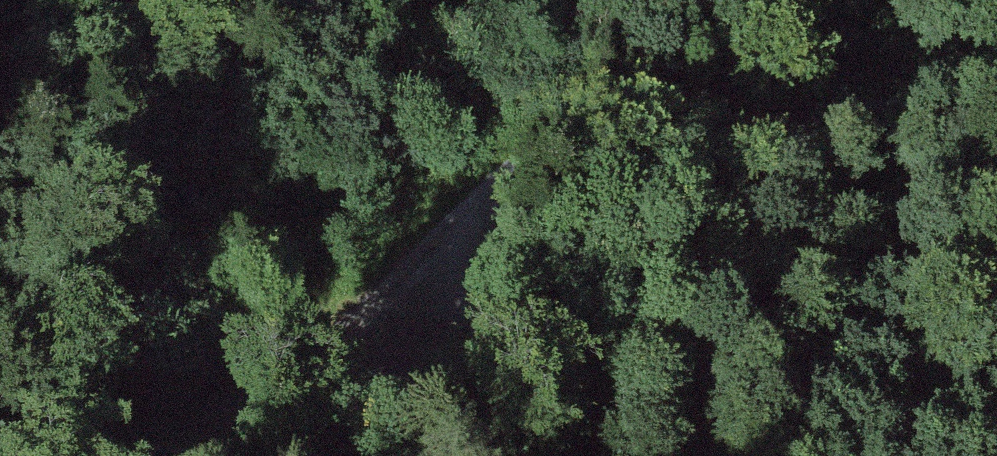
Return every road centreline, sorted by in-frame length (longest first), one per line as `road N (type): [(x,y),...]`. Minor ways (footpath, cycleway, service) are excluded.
road 1 (track): [(706,455),(402,246),(535,155),(688,128),(921,113),(996,91)]
road 2 (track): [(402,246),(265,371),(160,391),(0,362)]

